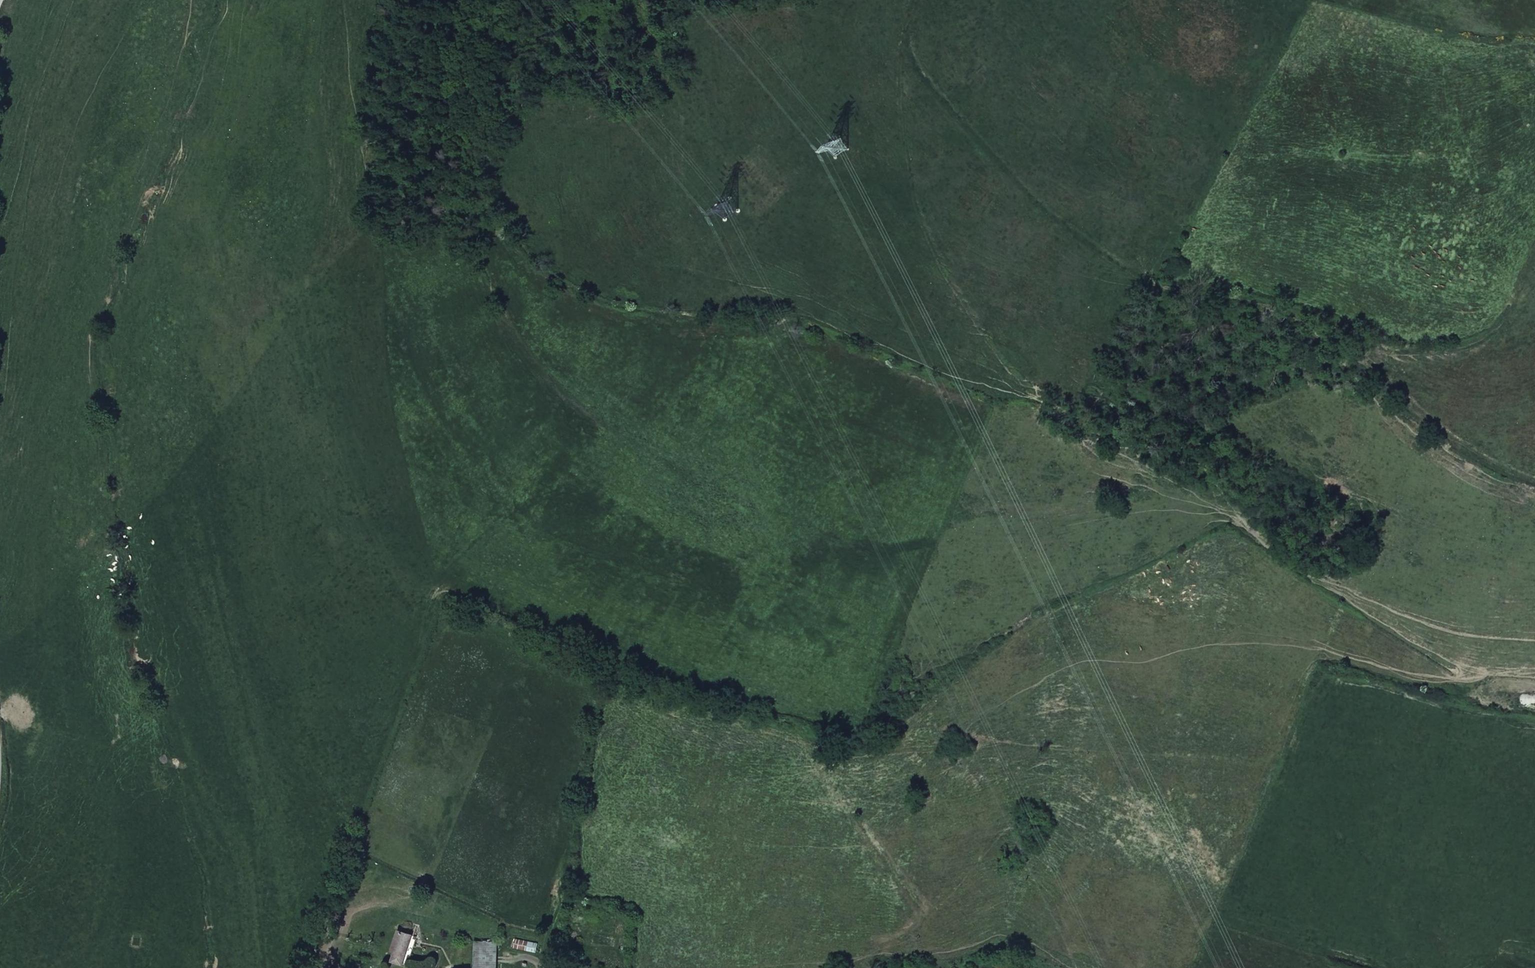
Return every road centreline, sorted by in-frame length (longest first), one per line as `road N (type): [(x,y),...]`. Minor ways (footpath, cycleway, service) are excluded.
road 1 (track): [(1534,473),(1439,440),(1370,355),(1450,346),(1507,323),(1534,268)]

